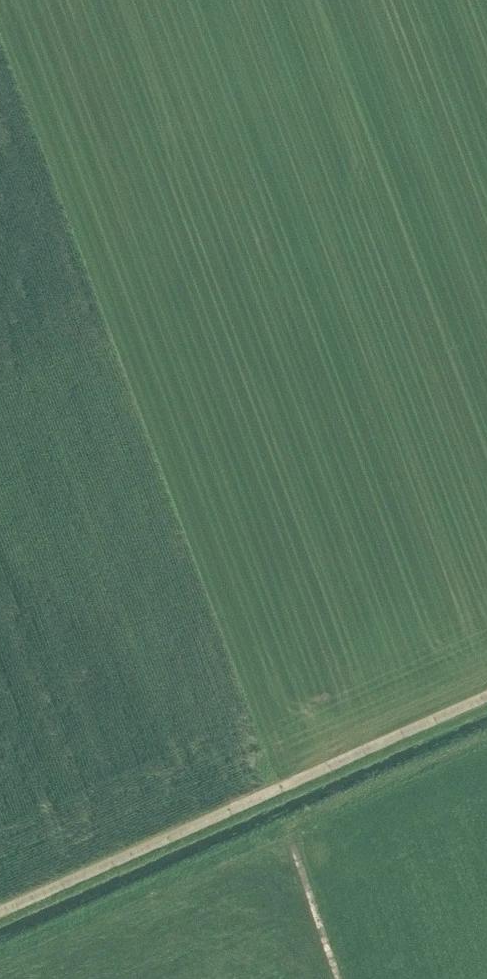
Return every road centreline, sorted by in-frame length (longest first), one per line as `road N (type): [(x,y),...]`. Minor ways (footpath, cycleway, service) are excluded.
road 1 (track): [(486,695),(0,908)]

